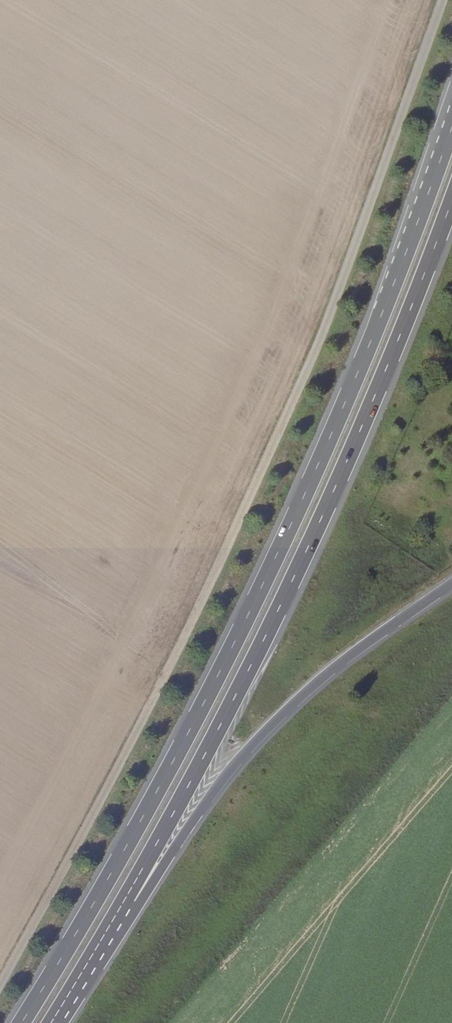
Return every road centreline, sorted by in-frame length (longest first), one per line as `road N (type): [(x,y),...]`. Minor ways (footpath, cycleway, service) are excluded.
road 1 (unclassified): [(443,0),(317,347),(243,521),(0,989)]
road 2 (trunk): [(451,119),(234,654),(25,1022)]
road 3 (trunk): [(100,952),(212,755),(346,471),(451,205)]
road 4 (trunk): [(100,952),(276,720),(451,584)]

